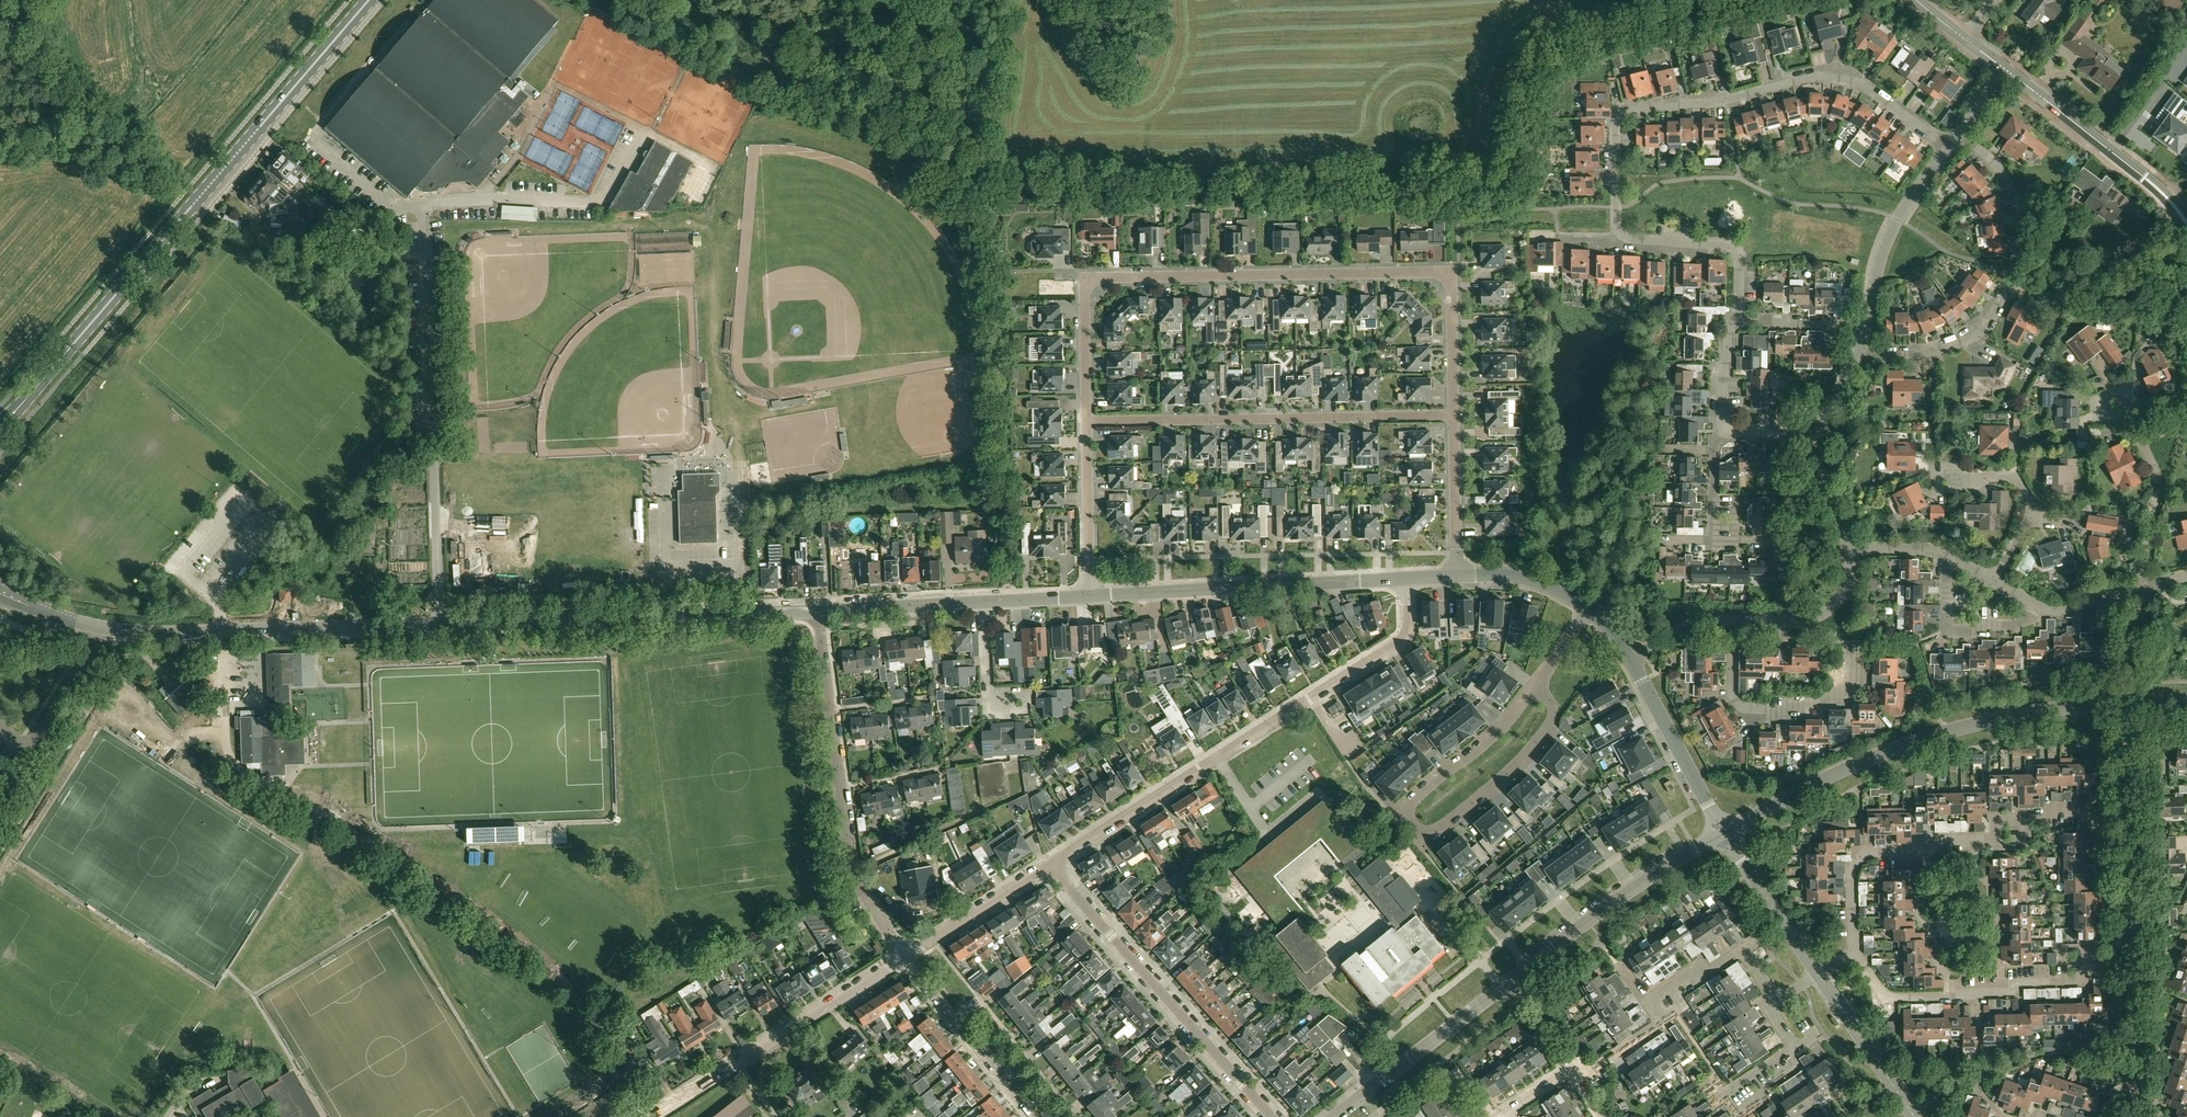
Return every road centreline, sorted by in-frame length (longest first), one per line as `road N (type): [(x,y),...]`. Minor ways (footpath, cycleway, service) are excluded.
road 1 (tertiary): [(95,626),(160,632),(812,614)]
road 2 (unclassified): [(1088,423),(1085,280),(1451,273),(1455,417)]
road 3 (primary): [(0,428),(369,0)]
road 4 (tertiary): [(2186,702),(2064,709),(1945,733),(1851,768),(1725,834)]
road 5 (residential): [(1338,1116),(1585,925),(1725,834)]
road 6 (unclassified): [(1052,863),(1402,641),(1407,580)]
road 7 (unclassified): [(1623,236),(1617,126),(1633,112),(1836,79),(1861,85),(1950,147)]
road 8 (unclassified): [(1088,423),(1455,417)]
road 9 (unclassified): [(904,956),(851,889),(812,614)]
road 10 (residential): [(1860,346),(1897,356),(1943,350),(1978,338),(1994,317),(2018,265),(2019,217),(2009,185),(1961,133)]
road 11 (unclassified): [(1270,1116),(1052,863)]
road 12 (tertiary): [(1091,597),(1407,580)]
road 13 (residential): [(1855,950),(1896,997),(2072,982),(2071,948)]
road 14 (residential): [(1855,950),(1853,868),(1864,854),(1930,853),(1943,842),(1999,837)]
road 15 (tertiary): [(2186,223),(2140,174),(2005,71)]
road 16 (residential): [(1853,643),(1844,685),(1832,695),(1741,704),(1730,621)]
road 17 (residential): [(1408,833),(1422,837),(1441,826),(1525,751),(1552,713),(1551,701),(1533,689)]
road 18 (residential): [(1860,346),(1890,233),(1950,147)]
road 19 (residential): [(2143,589),(2159,478),(2105,394)]
road 20 (unclassified): [(1035,1116),(904,956)]
road 21 (tertiary): [(1630,657),(1725,834)]
road 22 (residential): [(1533,689),(1489,740),(1408,808),(1408,833)]
road 23 (unclassified): [(737,1062),(904,956)]
road 24 (unclassified): [(1736,325),(1737,250),(1623,236)]
road 25 (unclassified): [(2046,610),(1955,633),(1948,551)]
road 26 (tertiary): [(812,614),(987,603)]
road 27 (unclassified): [(904,956),(1052,863)]
road 28 (unclassified): [(1091,597),(1088,423)]
road 29 (tertiary): [(1916,1116),(1818,975)]
road 30 (tertiary): [(1818,975),(1725,834)]
road 31 (residential): [(1730,621),(1816,614),(1848,584),(1850,550)]
road 32 (unclassified): [(1458,577),(1455,417)]
road 33 (unclassified): [(26,757),(74,684),(95,626)]
road 34 (residential): [(1669,989),(1740,951),(1781,1000)]
road 35 (unclassified): [(1027,709),(991,704),(987,603)]
road 36 (tertiary): [(1458,577),(1542,584),(1589,608)]
road 37 (residential): [(2025,515),(2020,481),(2006,474),(1952,476),(1933,488)]
road 38 (residential): [(1850,550),(1825,480),(1821,434)]

